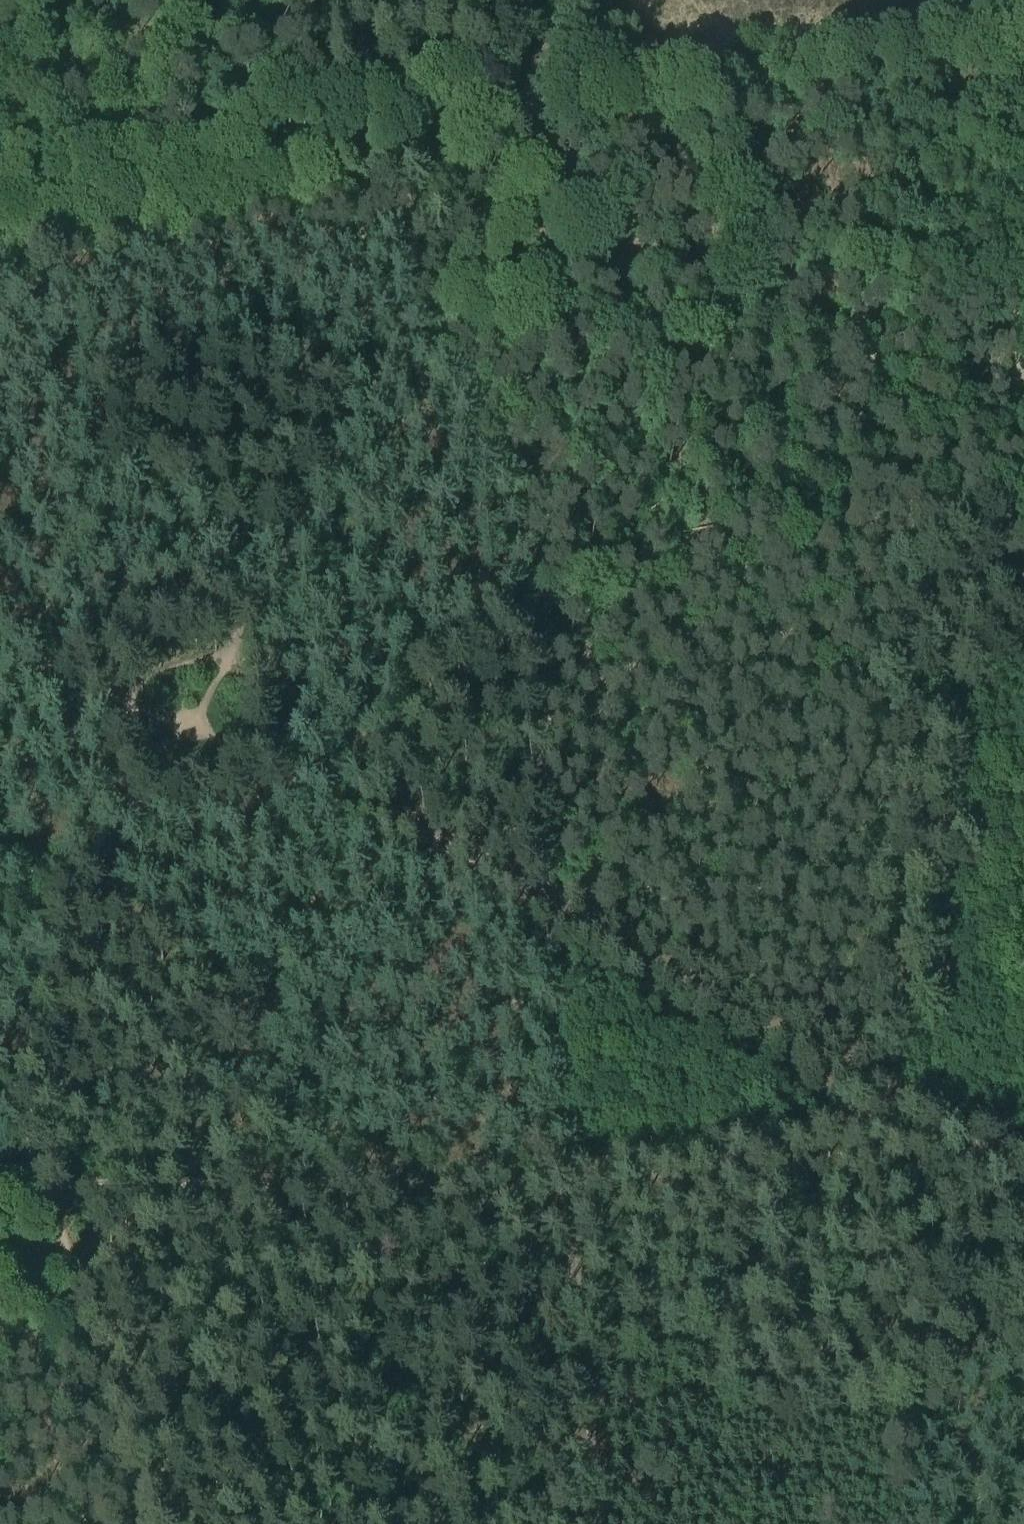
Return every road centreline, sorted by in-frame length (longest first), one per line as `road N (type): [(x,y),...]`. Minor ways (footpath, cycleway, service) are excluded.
road 1 (track): [(1023,1171),(547,916),(522,528),(415,310)]
road 2 (track): [(1011,35),(703,77),(404,134),(328,159),(0,217)]
road 3 (track): [(887,1099),(781,1145),(685,1167),(564,1179),(0,1193)]
road 4 (track): [(270,980),(438,654),(148,492),(119,491)]
road 5 (track): [(438,654),(691,590),(904,586),(951,576),(1023,510)]
road 6 (track): [(547,916),(591,1523)]
road 7 (track): [(146,1523),(0,1044)]
road 8 (track): [(1011,35),(1023,415)]
road 9 (track): [(0,838),(270,980)]
road 10 (track): [(44,211),(119,491)]
road 11 (track): [(415,310),(525,112)]
road 12 (track): [(547,916),(353,816)]
road 13 (track): [(329,1182),(270,980)]
road 14 (track): [(119,491),(106,495),(20,655)]
road 15 (track): [(0,1011),(86,883)]
road 16 (track): [(586,0),(525,112)]

